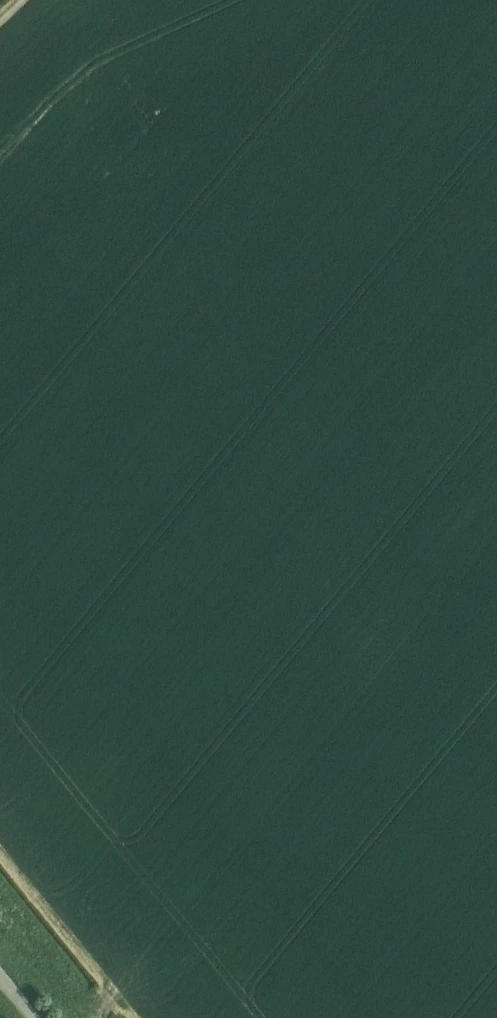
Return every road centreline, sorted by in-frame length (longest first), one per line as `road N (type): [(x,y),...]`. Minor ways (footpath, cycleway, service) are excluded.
road 1 (track): [(94,1017),(0,924)]

